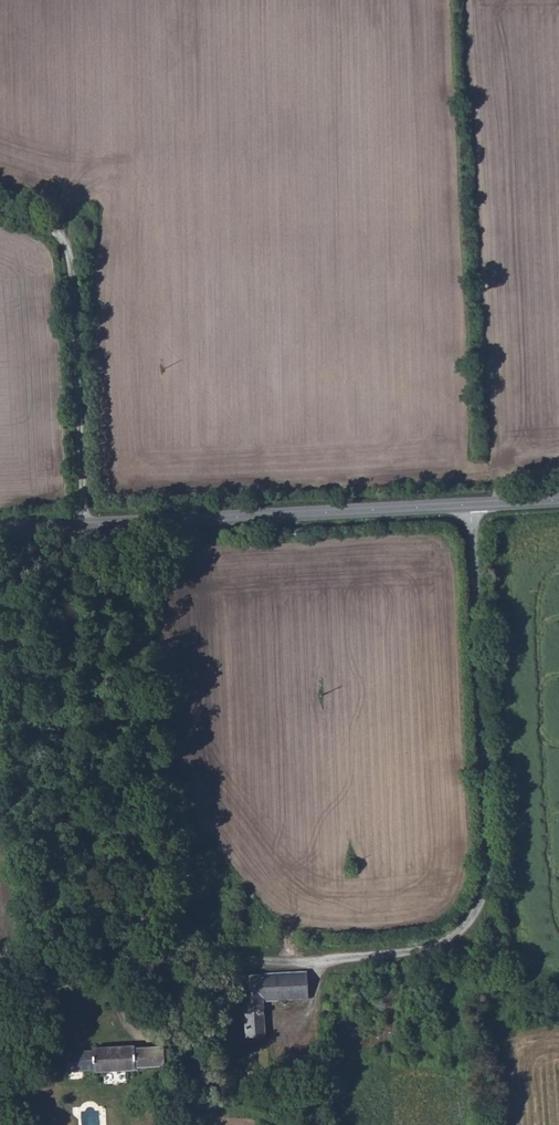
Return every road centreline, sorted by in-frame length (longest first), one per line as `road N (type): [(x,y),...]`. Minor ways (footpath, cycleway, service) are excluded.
road 1 (tertiary): [(0,530),(558,499)]
road 2 (track): [(89,525),(65,237),(0,210)]

